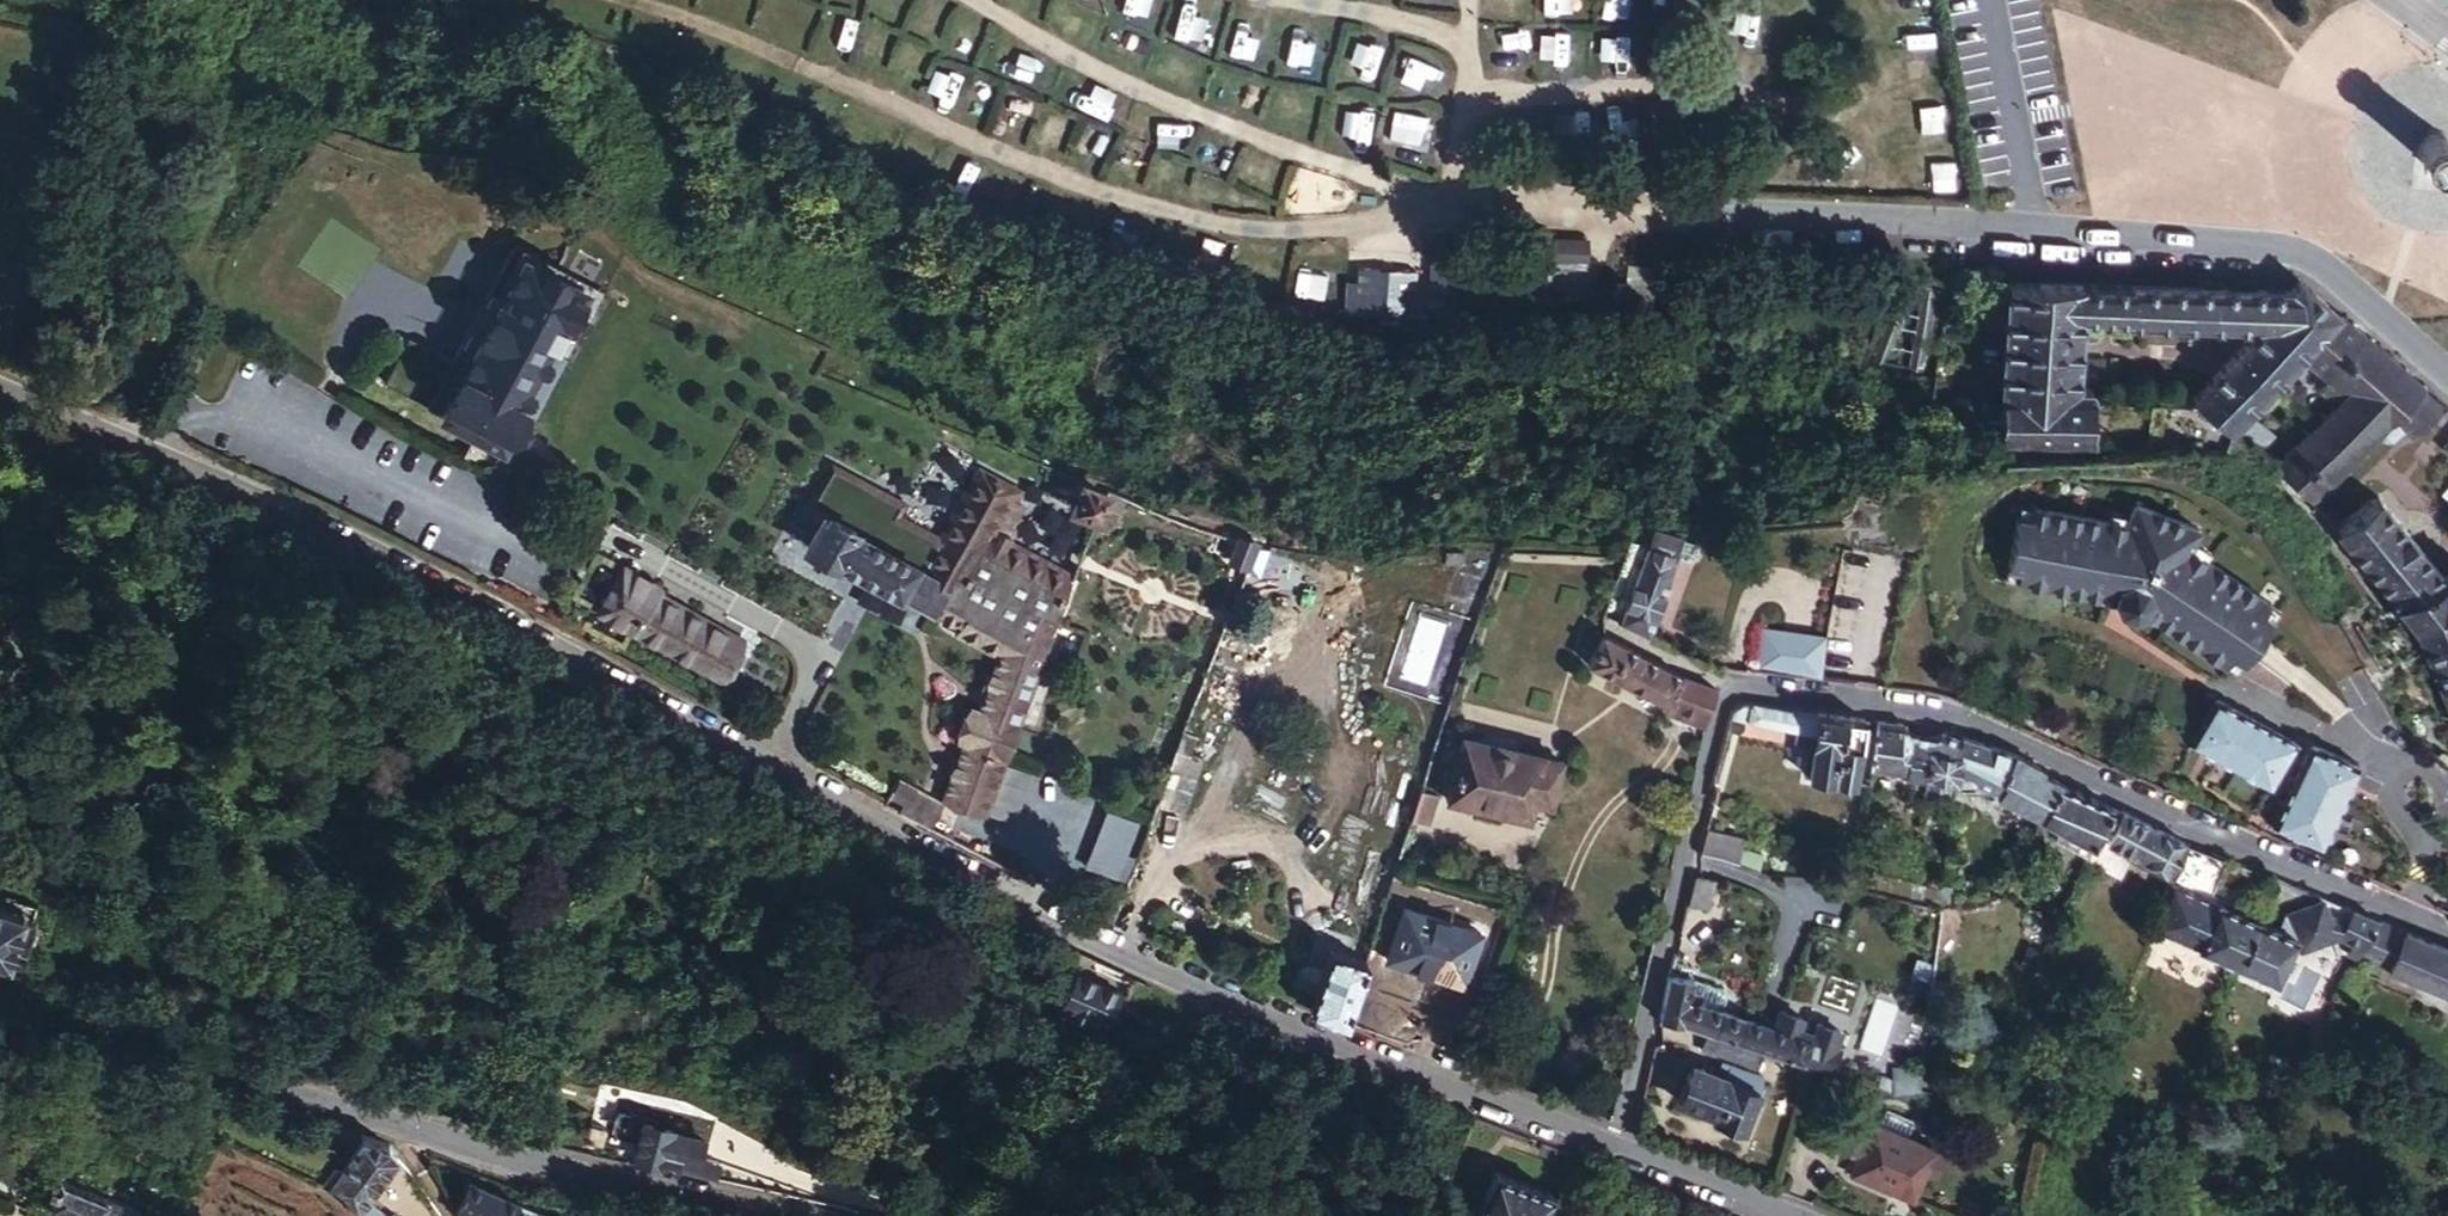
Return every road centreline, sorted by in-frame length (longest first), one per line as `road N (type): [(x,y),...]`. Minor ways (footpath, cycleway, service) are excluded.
road 1 (tertiary): [(0,387),(306,526),(1125,951),(1617,1150)]
road 2 (residential): [(1617,1150),(1725,682),(1982,726),(2447,925)]
road 3 (residential): [(2447,371),(2327,266),(2295,252),(1962,225),(1613,210)]
road 4 (residential): [(786,1215),(532,1157),(0,1007)]
road 5 (tertiary): [(1617,1150),(1788,1215)]

